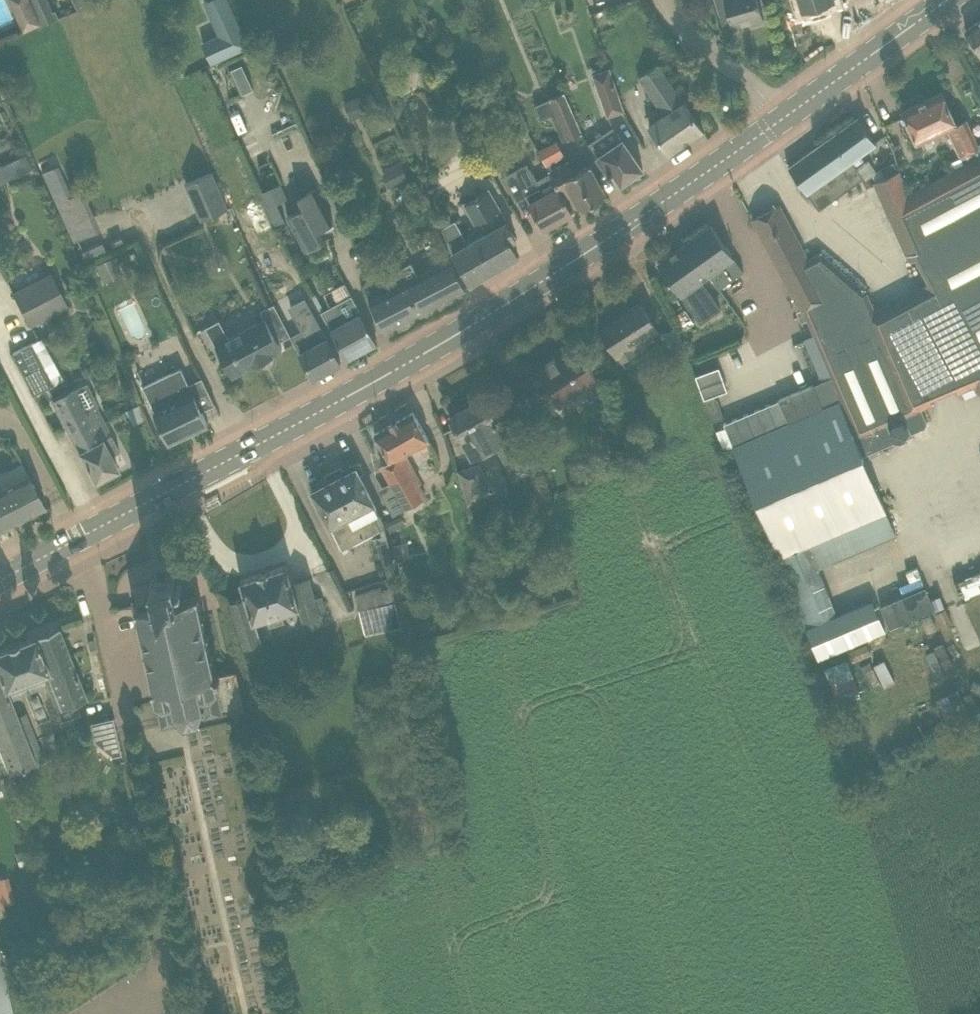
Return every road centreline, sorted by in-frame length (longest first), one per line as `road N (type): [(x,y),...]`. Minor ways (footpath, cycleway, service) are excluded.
road 1 (secondary): [(0,580),(475,321),(779,120)]
road 2 (secondary): [(779,120),(943,0)]
road 3 (residential): [(779,120),(744,75),(692,38),(662,0)]

